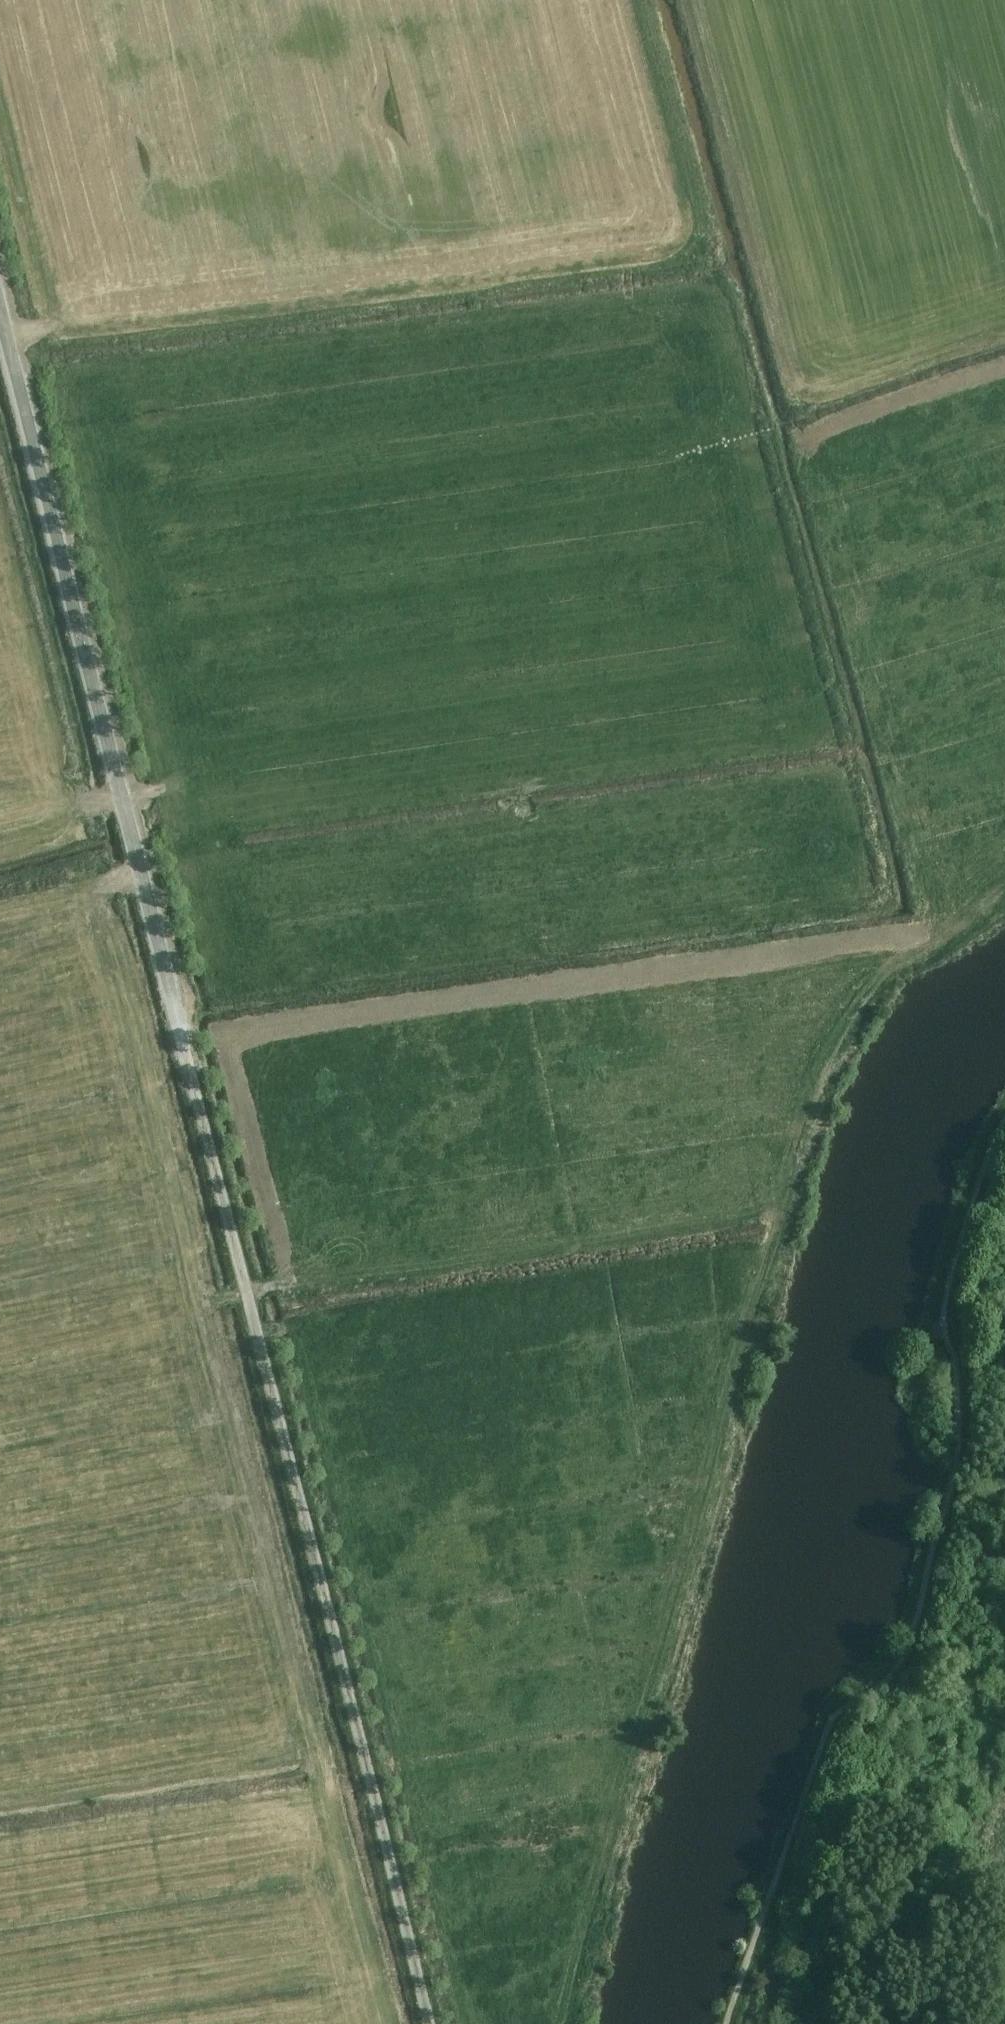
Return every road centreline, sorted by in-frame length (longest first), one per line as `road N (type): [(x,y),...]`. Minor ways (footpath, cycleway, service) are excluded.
road 1 (track): [(423,2023),(0,341)]

